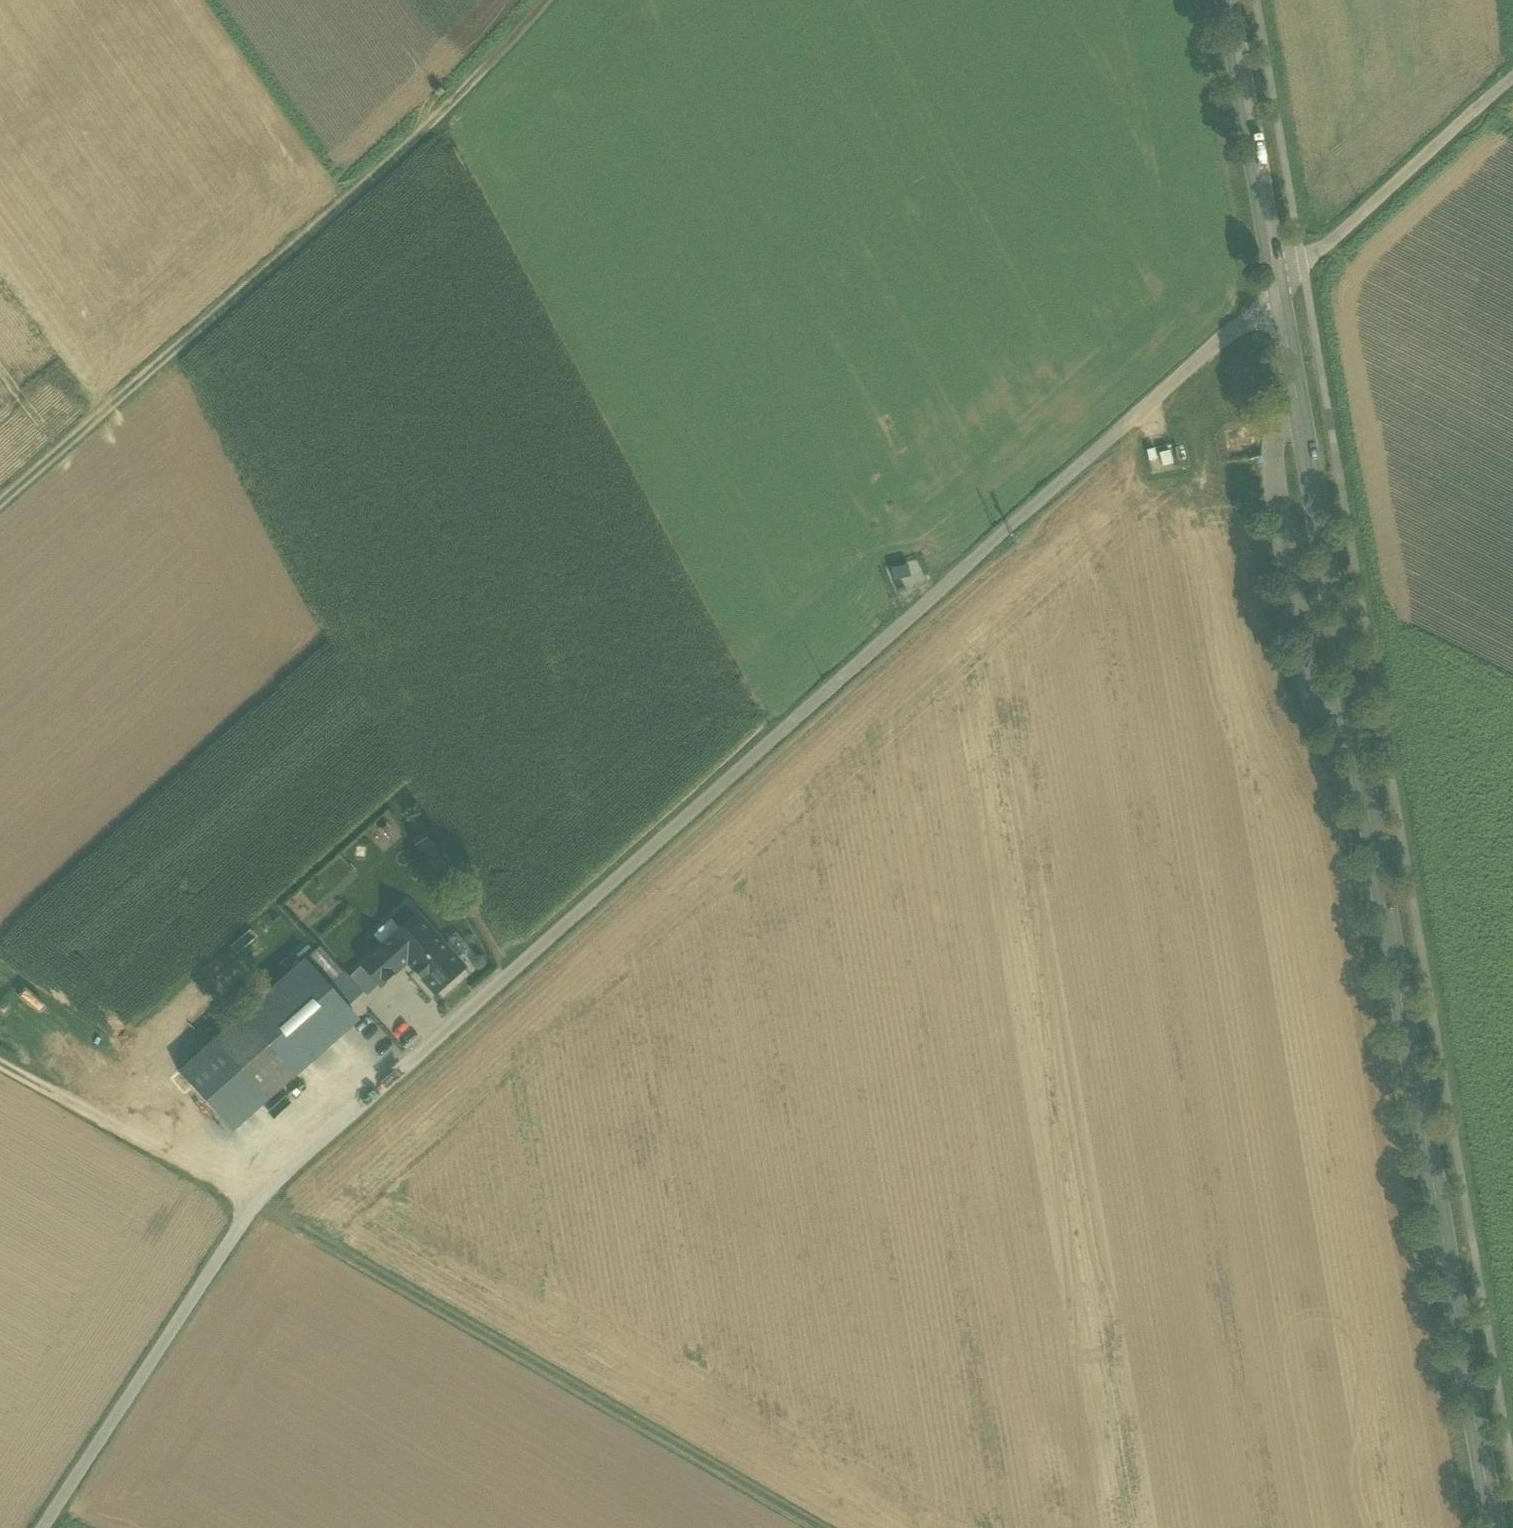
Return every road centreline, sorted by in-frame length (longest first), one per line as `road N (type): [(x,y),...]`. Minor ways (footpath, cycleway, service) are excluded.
road 1 (residential): [(1276,298),(274,1184),(42,1527)]
road 2 (secondary): [(1494,1527),(1276,298)]
road 3 (track): [(0,505),(426,126),(543,0)]
road 4 (track): [(818,1527),(256,1204)]
road 5 (track): [(1276,298),(1512,72)]
road 6 (secondary): [(1276,298),(1225,0)]
road 7 (track): [(0,1066),(256,1204)]

